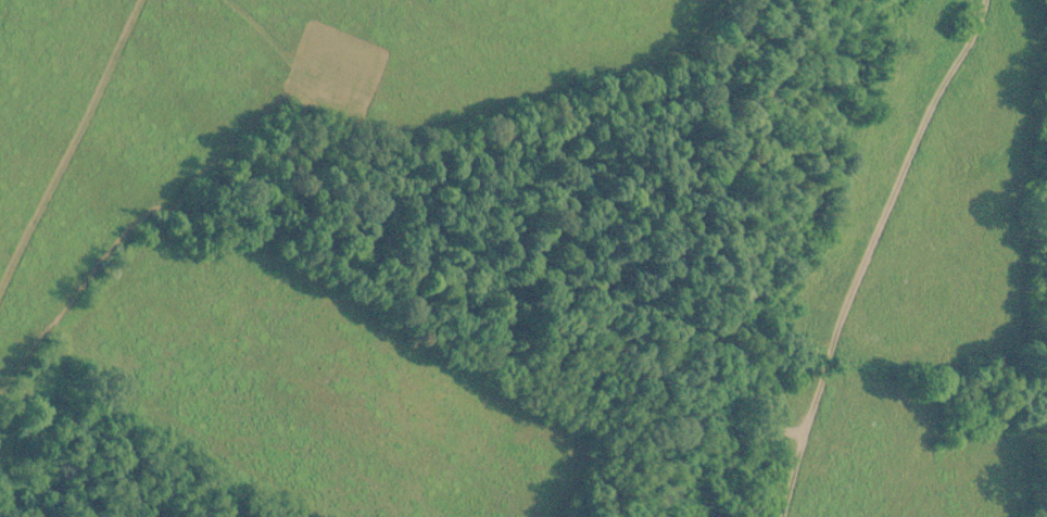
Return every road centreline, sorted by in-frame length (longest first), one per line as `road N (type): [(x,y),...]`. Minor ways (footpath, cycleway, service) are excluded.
road 1 (residential): [(790,516),(867,266),(982,16),(982,0)]

